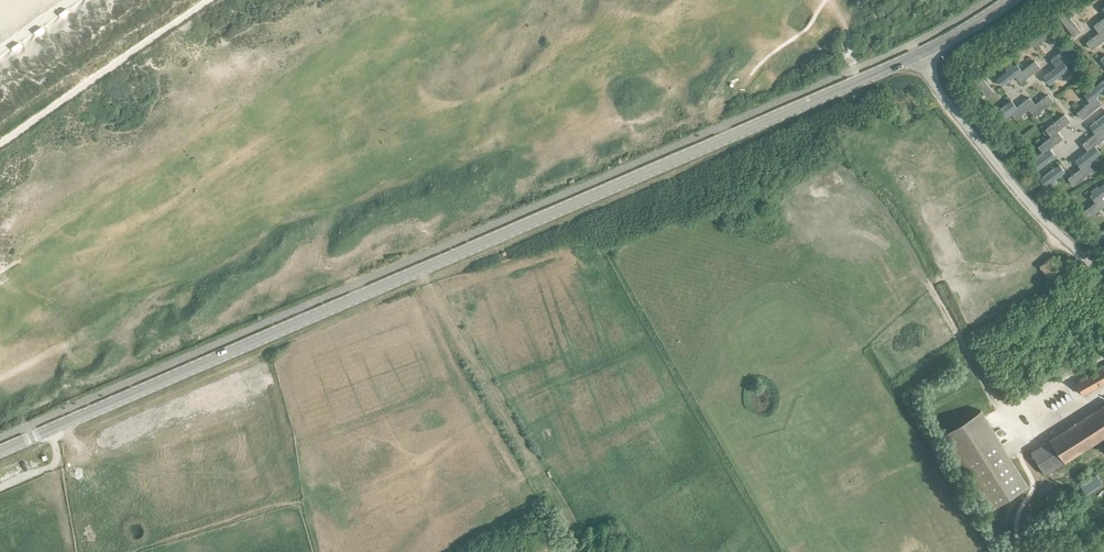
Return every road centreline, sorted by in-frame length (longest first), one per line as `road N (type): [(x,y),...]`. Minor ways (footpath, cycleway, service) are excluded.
road 1 (secondary): [(0,451),(920,54)]
road 2 (unclassified): [(1103,278),(1003,172),(920,54)]
road 3 (track): [(143,551),(299,502),(313,551)]

